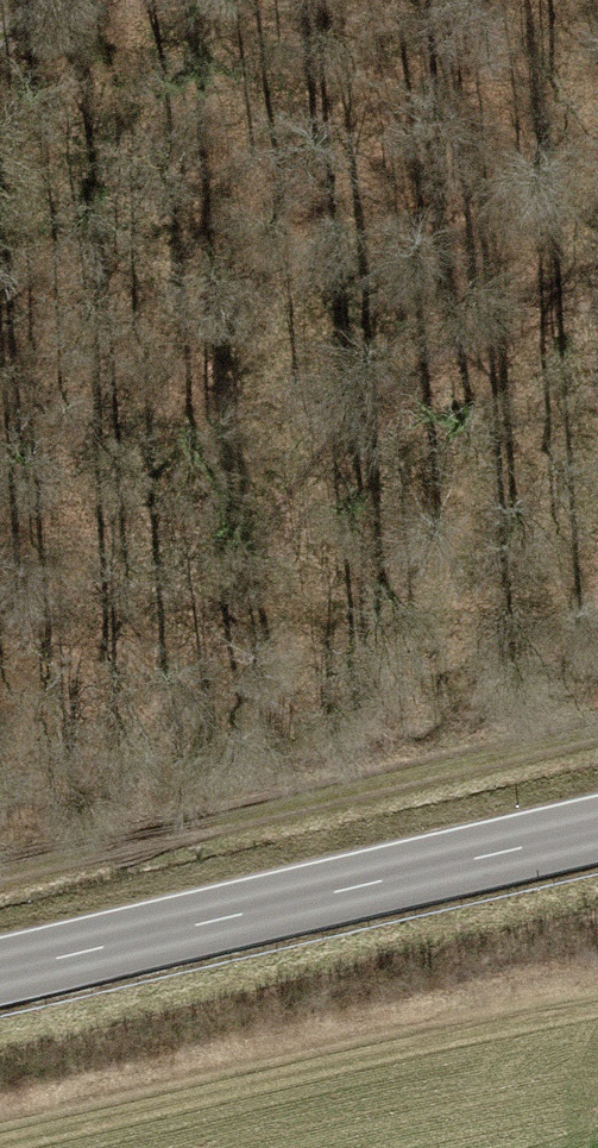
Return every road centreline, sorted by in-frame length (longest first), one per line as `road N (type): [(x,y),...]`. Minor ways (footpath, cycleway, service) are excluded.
road 1 (track): [(103,834),(277,517),(454,346),(597,289)]
road 2 (secondary): [(0,972),(597,830)]

